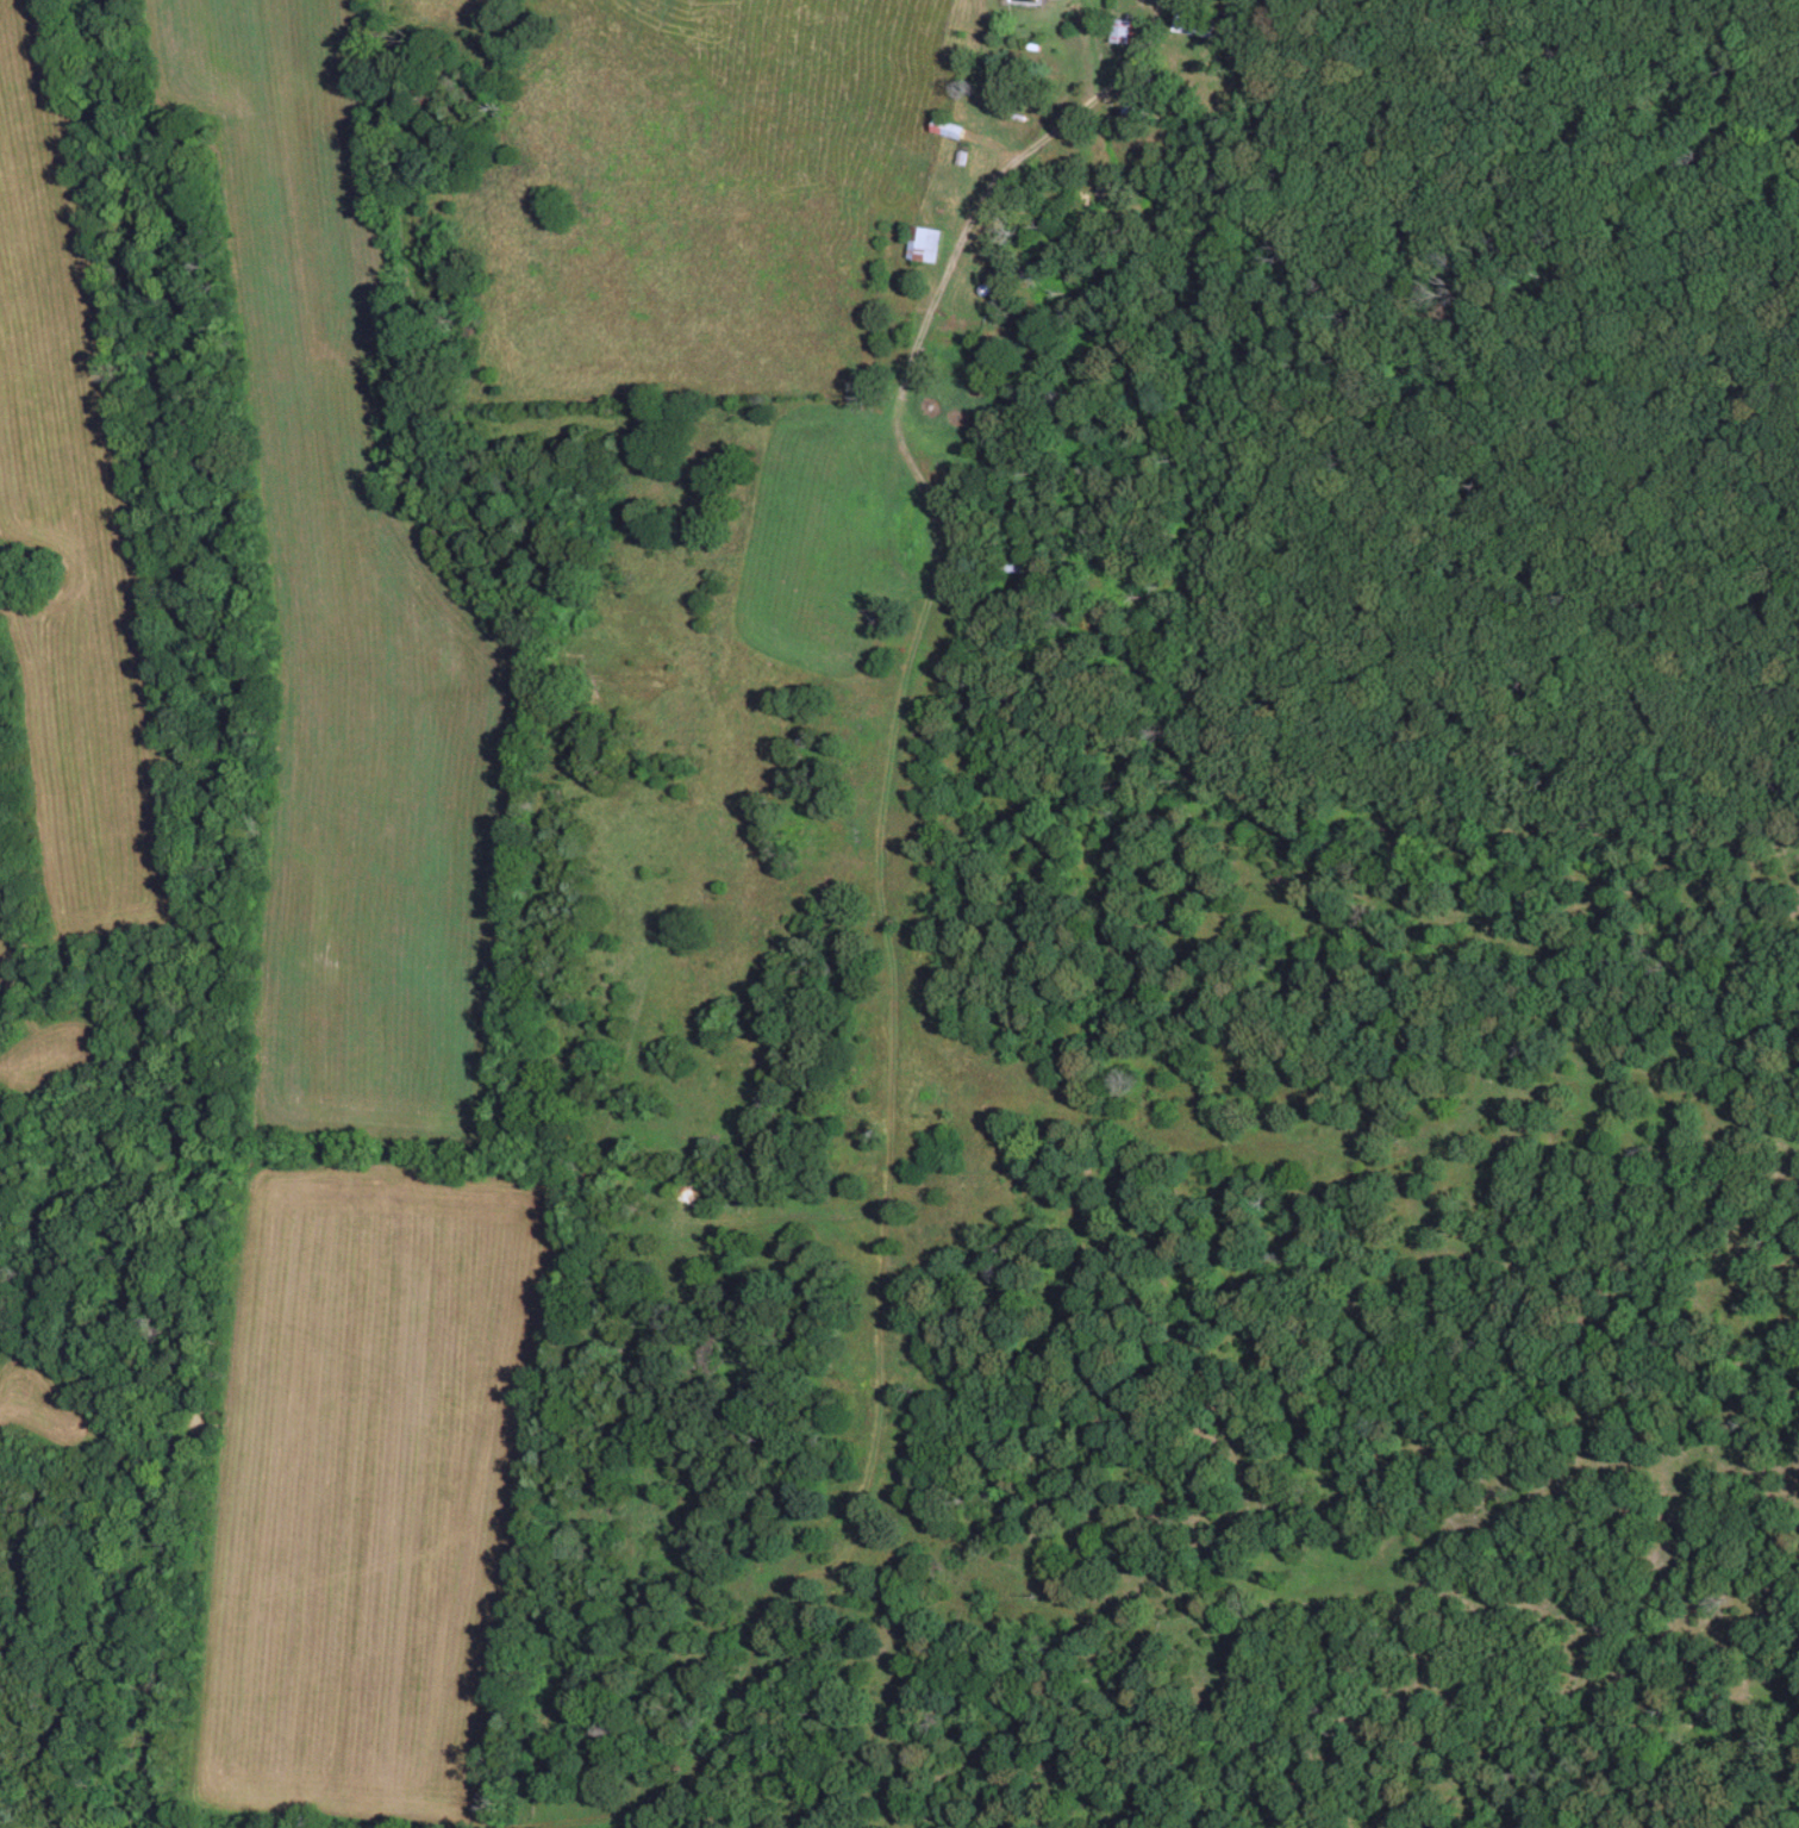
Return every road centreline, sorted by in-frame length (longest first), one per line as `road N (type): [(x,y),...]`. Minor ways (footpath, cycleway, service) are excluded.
road 1 (track): [(1172,0),(1123,75),(1007,167),(972,220),(906,394),(905,430),(930,525),(933,576),(924,644),(895,722),(883,804),(879,1105)]

